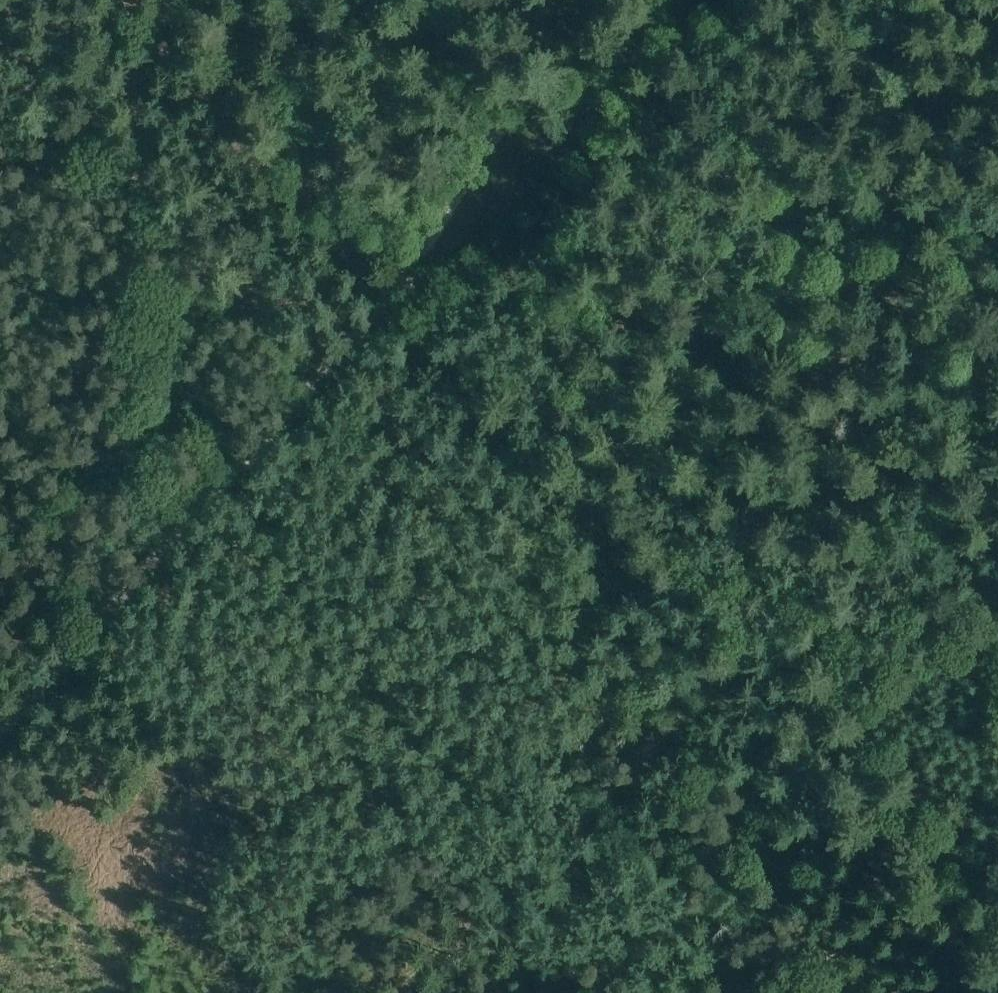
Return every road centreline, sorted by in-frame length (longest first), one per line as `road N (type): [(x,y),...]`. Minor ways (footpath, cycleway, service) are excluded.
road 1 (track): [(0,732),(385,297),(489,144),(607,0)]
road 2 (track): [(975,992),(615,553),(385,297)]
road 3 (track): [(704,0),(598,101),(550,184),(472,251),(385,297),(132,0)]
road 4 (track): [(997,376),(385,297)]
road 5 (track): [(398,992),(581,823),(715,679)]
road 6 (track): [(811,350),(843,319),(935,104),(997,28)]

